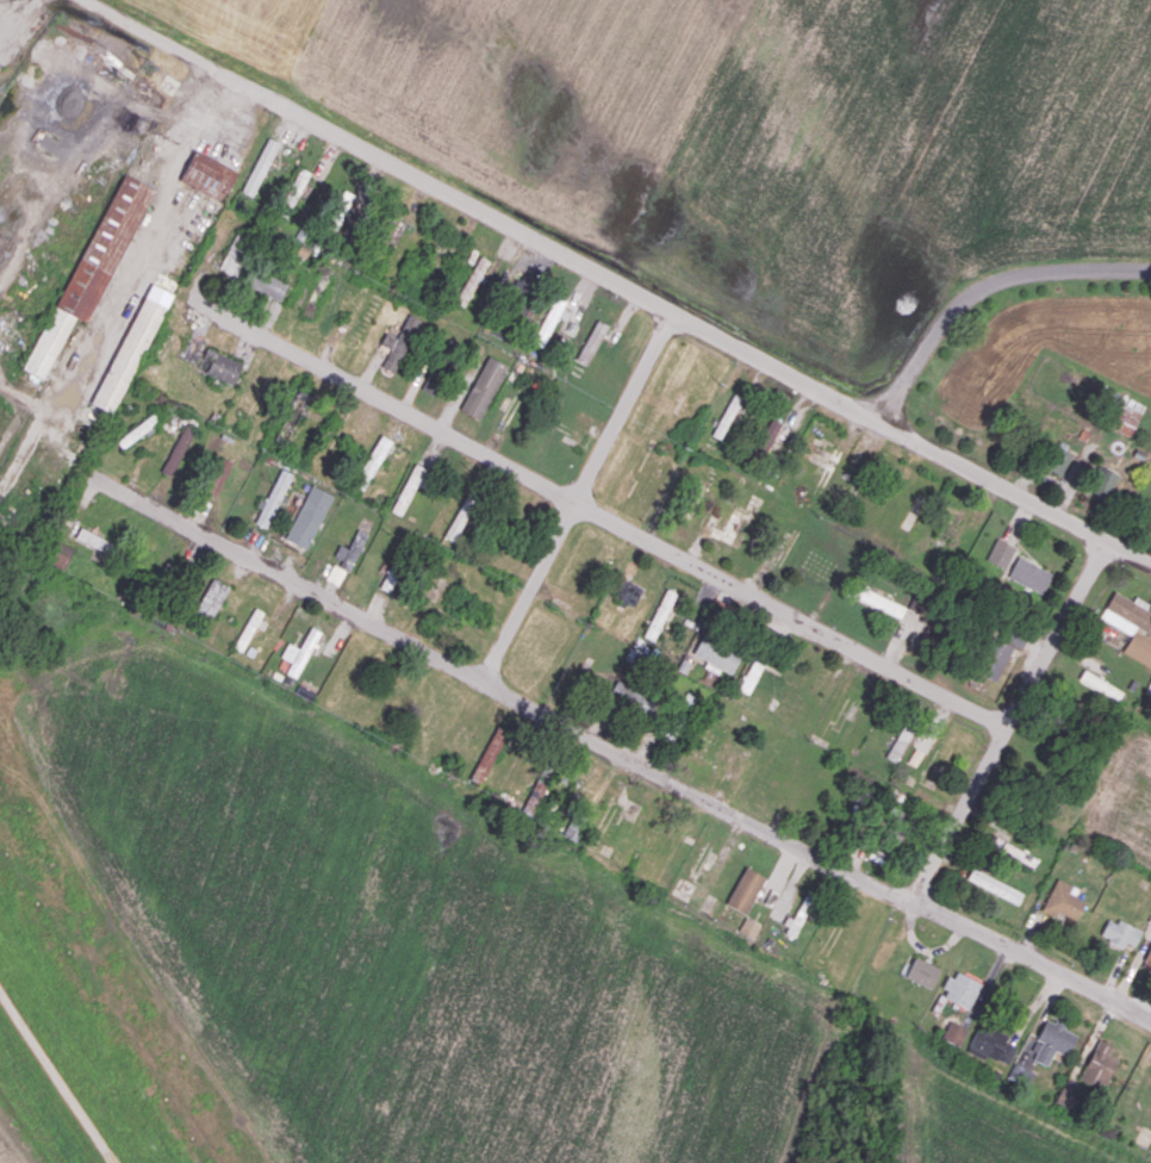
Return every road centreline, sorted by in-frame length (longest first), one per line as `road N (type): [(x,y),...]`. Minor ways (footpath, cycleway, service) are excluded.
road 1 (residential): [(1150,565),(87,0)]
road 2 (residential): [(1150,1015),(686,790),(223,542)]
road 3 (residential): [(1012,724),(848,647),(191,296)]
road 4 (residential): [(1107,542),(915,897),(892,1005)]
road 5 (residential): [(676,313),(486,683)]
road 6 (residential): [(1150,275),(1020,276),(973,296),(940,331),(883,423)]
road 7 (residential): [(223,542),(97,475)]

